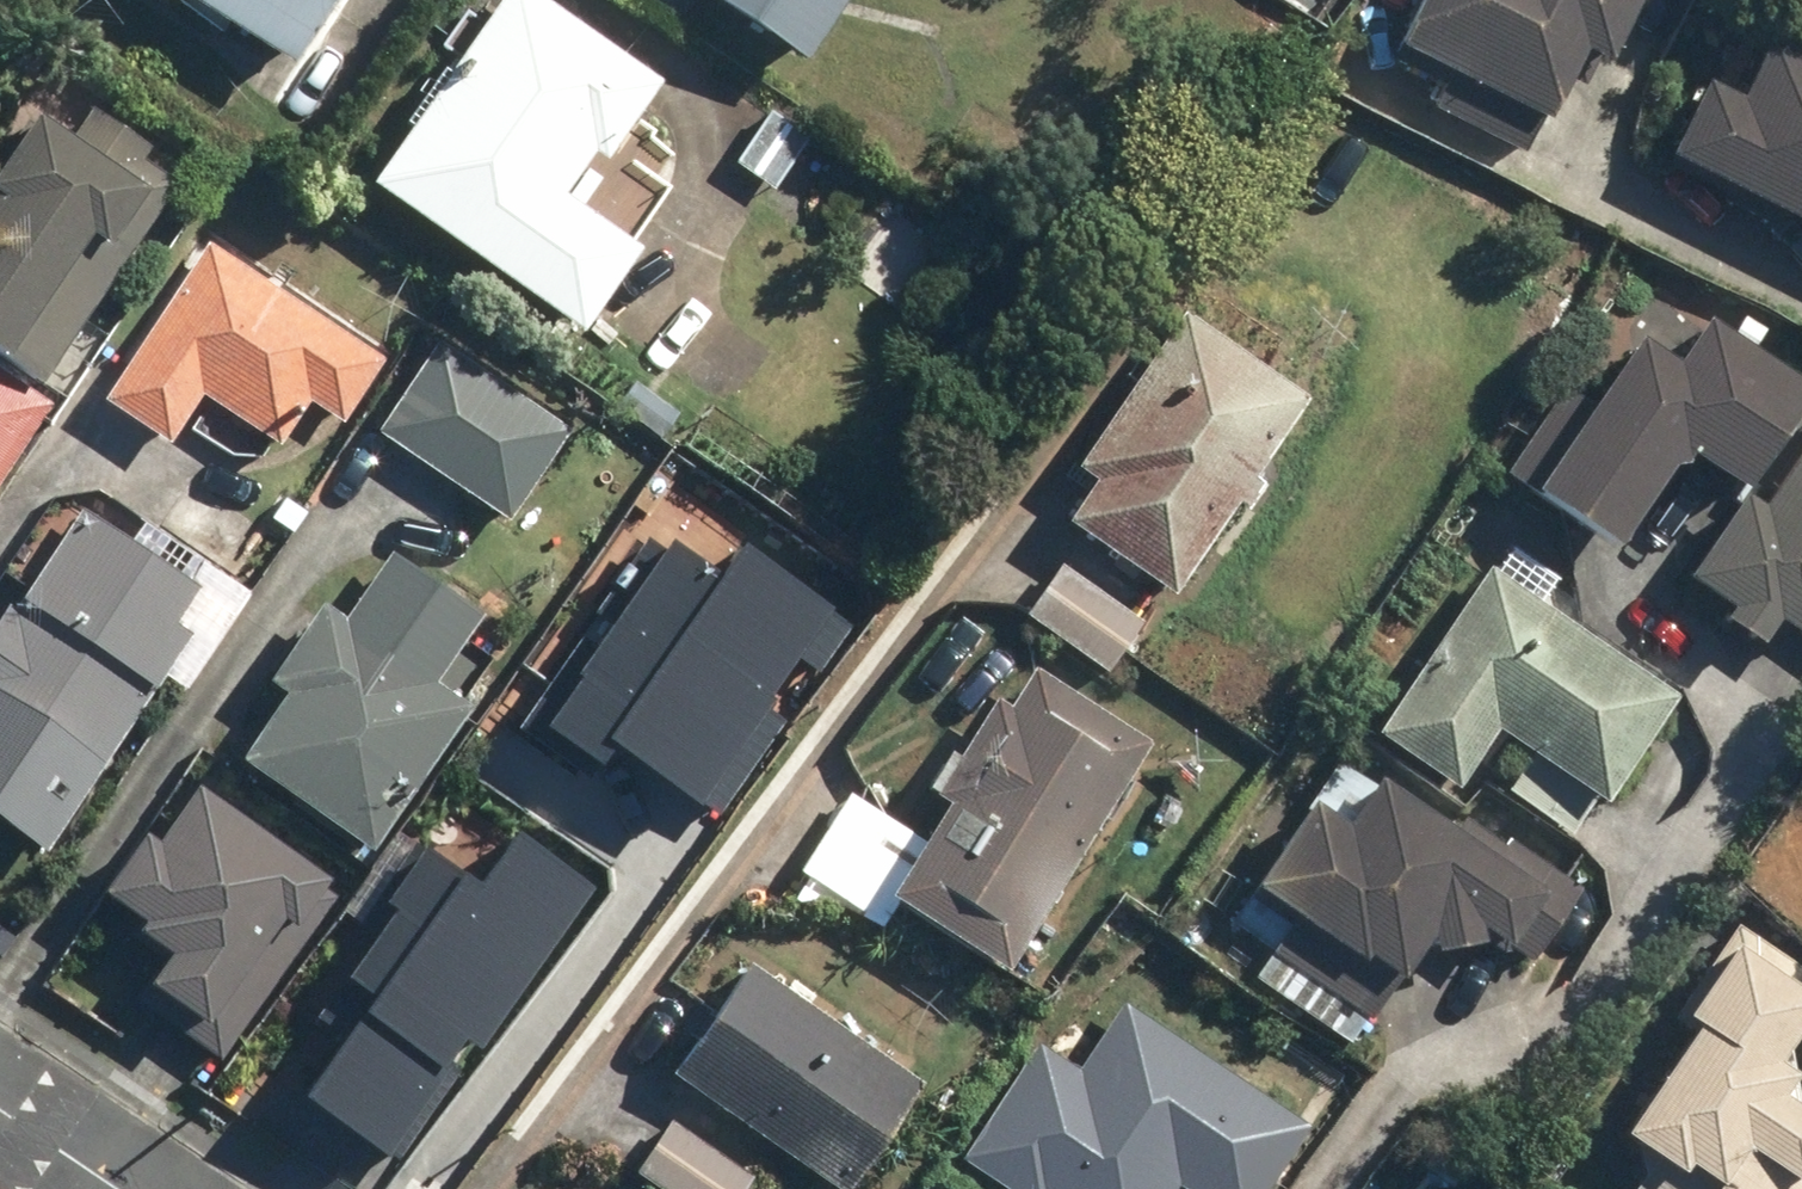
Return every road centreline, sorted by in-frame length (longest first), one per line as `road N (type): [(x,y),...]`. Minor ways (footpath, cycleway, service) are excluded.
road 1 (residential): [(0,1110),(115,1188)]

